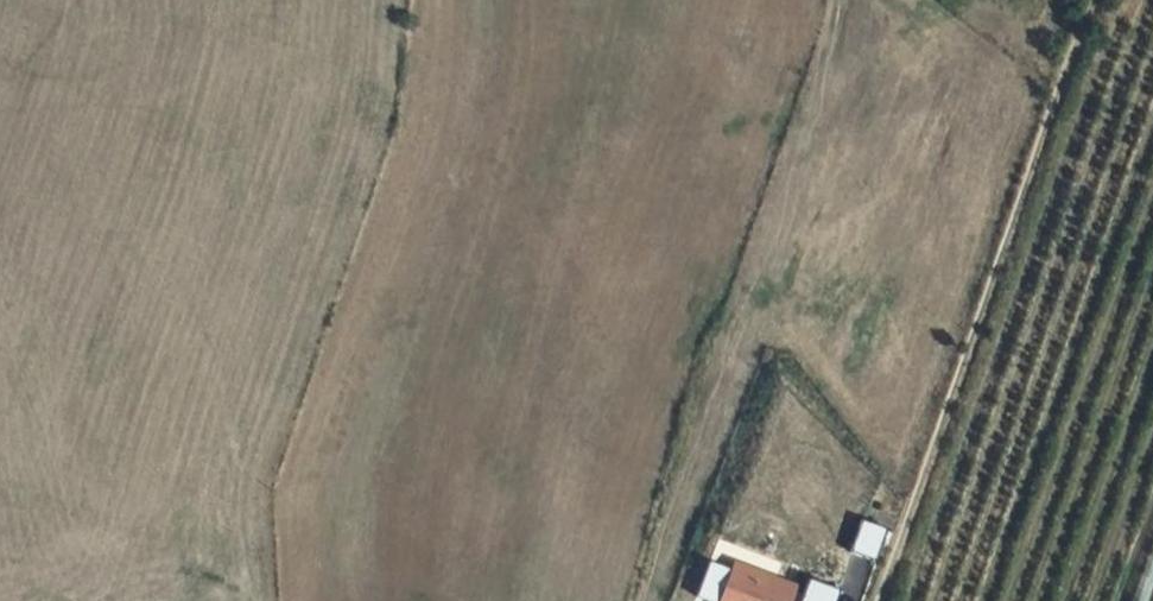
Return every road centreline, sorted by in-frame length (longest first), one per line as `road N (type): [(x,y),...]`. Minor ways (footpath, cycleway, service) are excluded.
road 1 (track): [(885,600),(1110,0)]

